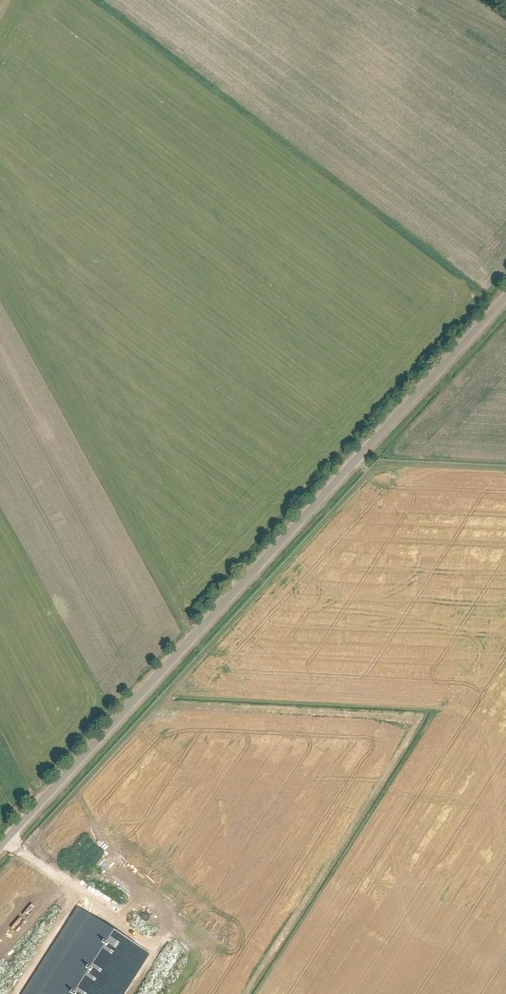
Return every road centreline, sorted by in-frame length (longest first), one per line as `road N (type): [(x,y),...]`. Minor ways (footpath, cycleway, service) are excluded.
road 1 (unclassified): [(505,298),(0,848)]

